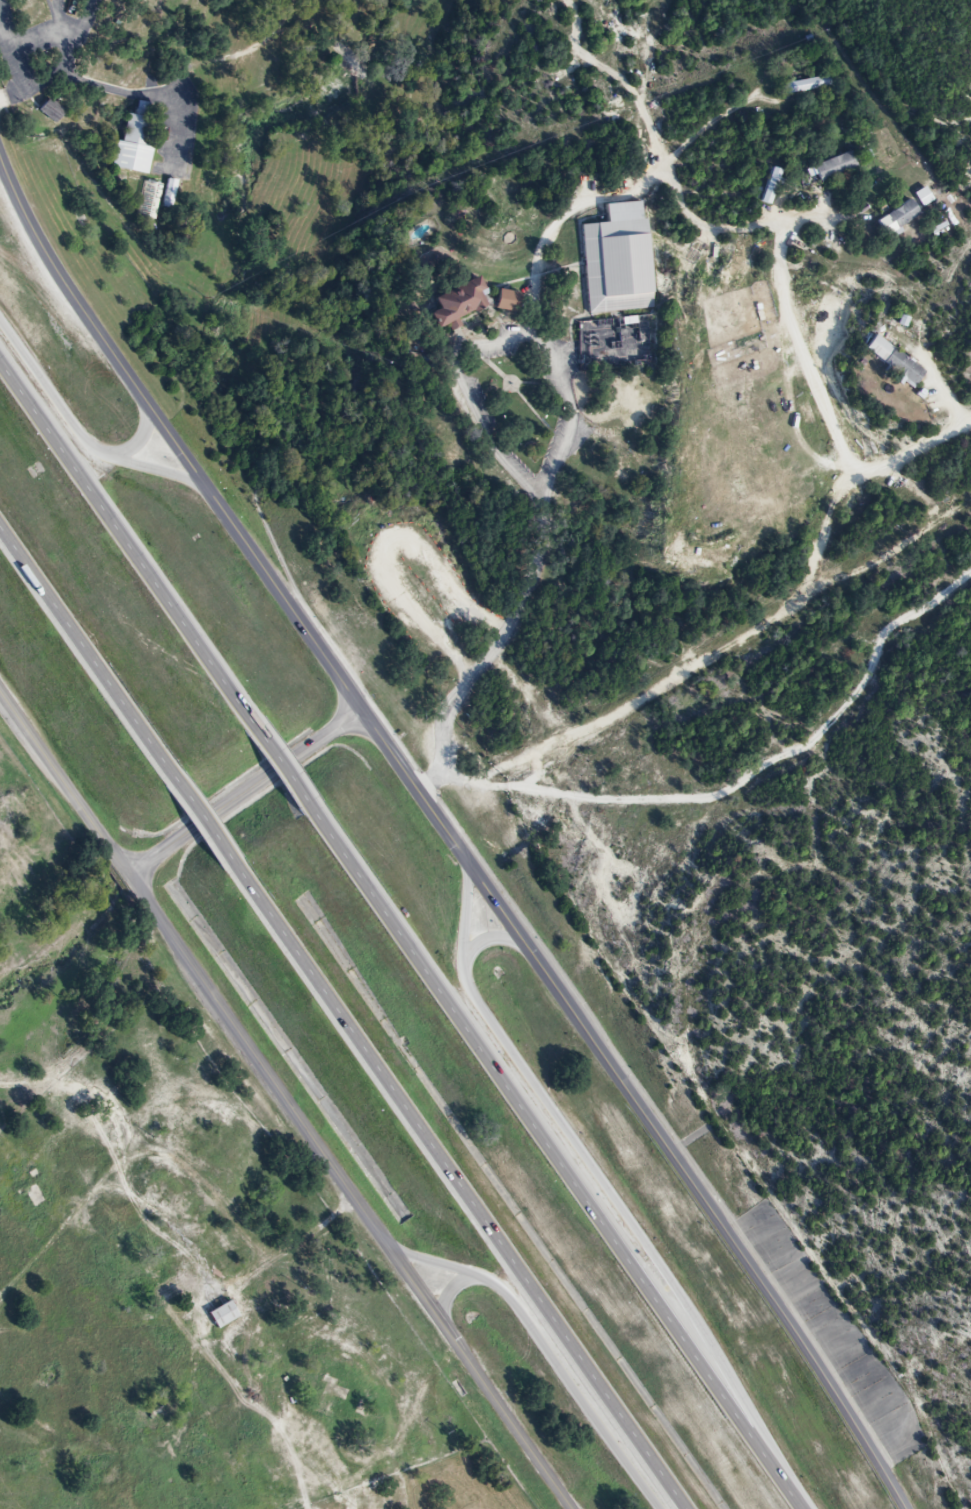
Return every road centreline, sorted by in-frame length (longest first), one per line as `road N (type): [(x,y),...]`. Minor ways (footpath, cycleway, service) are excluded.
road 1 (motorway): [(794,1508),(313,806)]
road 2 (motorway): [(232,860),(685,1508)]
road 3 (tertiary): [(901,1508),(848,1419),(470,866)]
road 4 (motorway): [(799,1508),(680,1293),(478,1000),(462,958),(470,866)]
road 5 (tertiary): [(0,159),(46,254),(361,708)]
road 6 (residential): [(970,505),(485,776),(416,790)]
road 7 (tertiary): [(129,874),(390,1250)]
road 8 (motorway): [(253,721),(0,362)]
road 9 (motorway): [(390,1250),(497,1285),(659,1508)]
road 10 (tertiary): [(390,1250),(574,1508)]
road 11 (motorway): [(0,526),(175,778)]
road 12 (tertiary): [(129,874),(361,708)]
road 13 (motorway): [(208,490),(89,448),(0,327)]
road 14 (tertiary): [(0,689),(129,874)]
road 15 (tertiary): [(470,866),(361,708)]
road 16 (track): [(194,68),(247,54),(294,0)]

